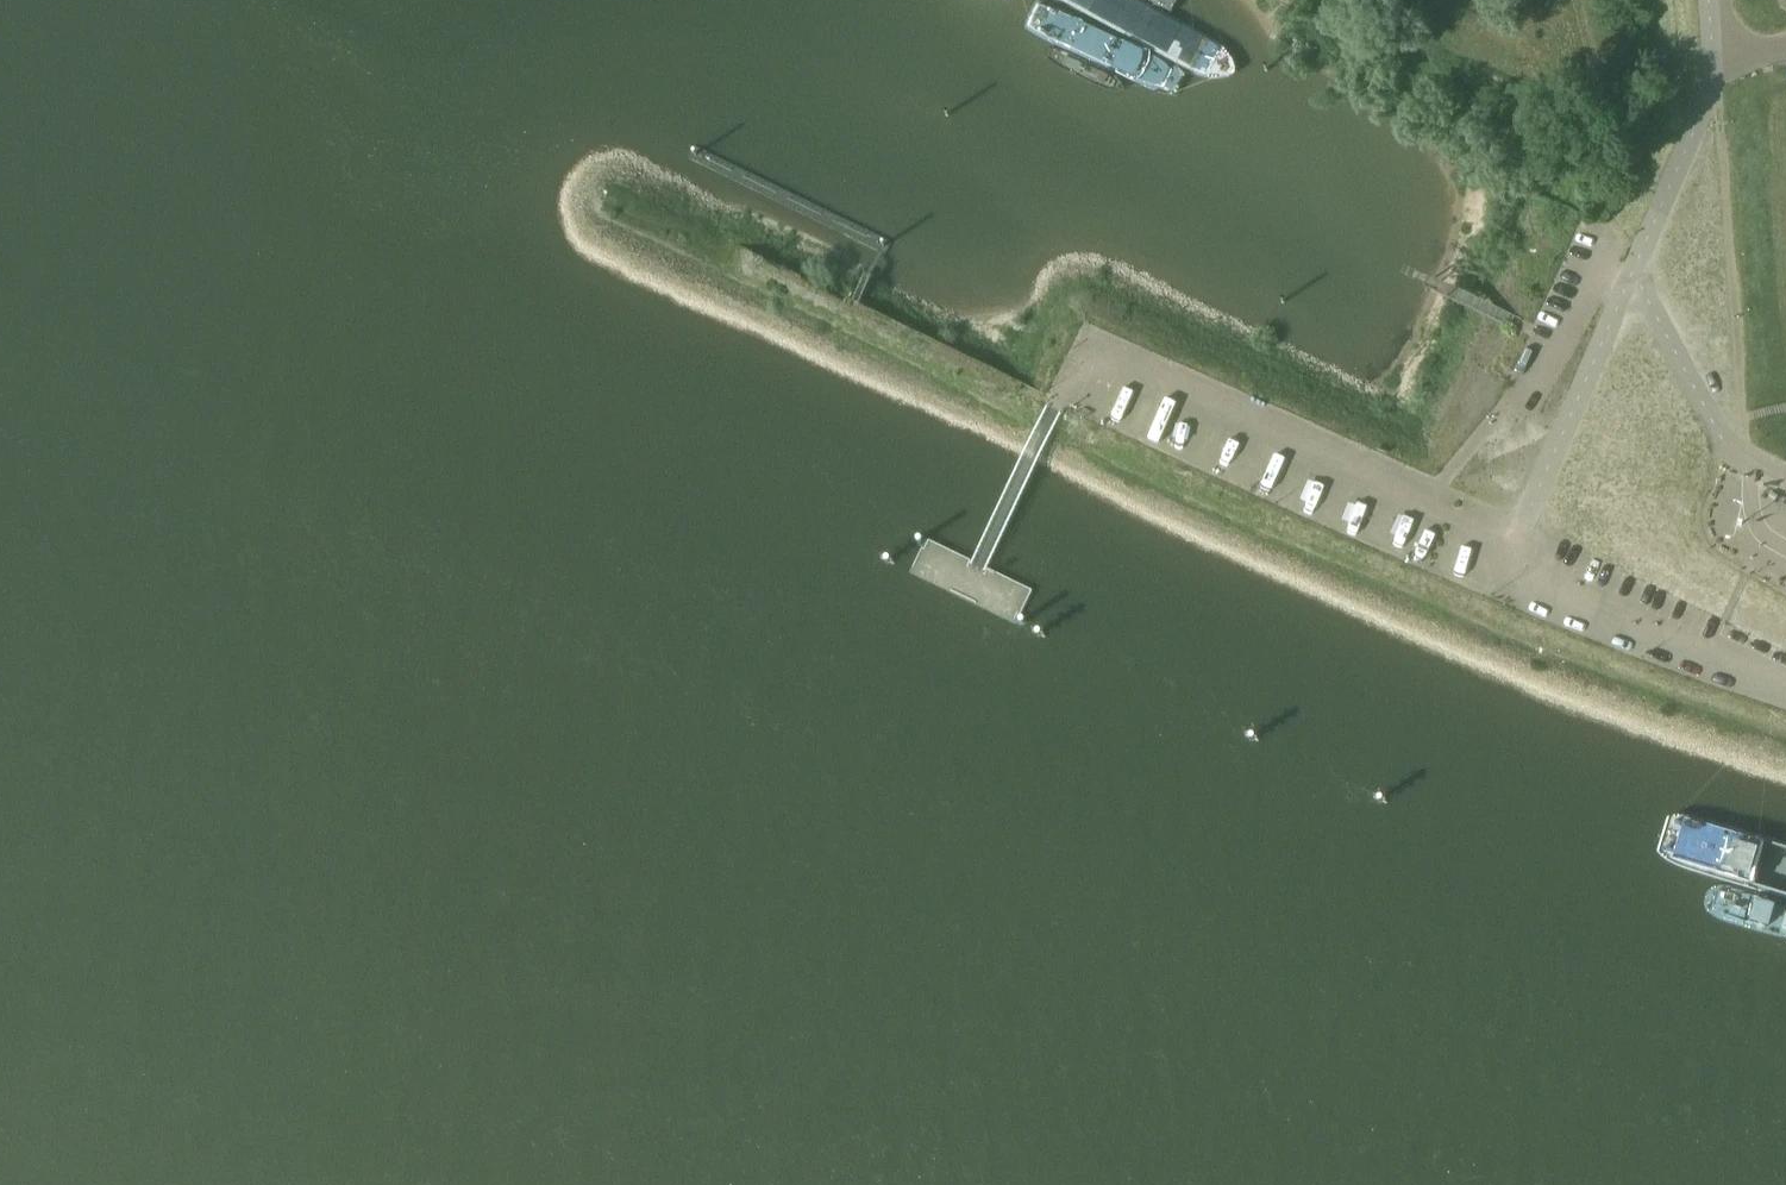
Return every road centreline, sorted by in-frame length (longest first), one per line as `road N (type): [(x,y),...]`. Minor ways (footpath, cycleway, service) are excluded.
road 1 (residential): [(1505,561),(1488,527),(1087,344)]
road 2 (residential): [(1505,561),(1639,259)]
road 3 (residential): [(1785,687),(1703,657),(1505,561)]
road 4 (residential): [(1785,475),(1722,437),(1644,292),(1639,259)]
road 5 (residential): [(1639,259),(1708,98),(1714,58)]

